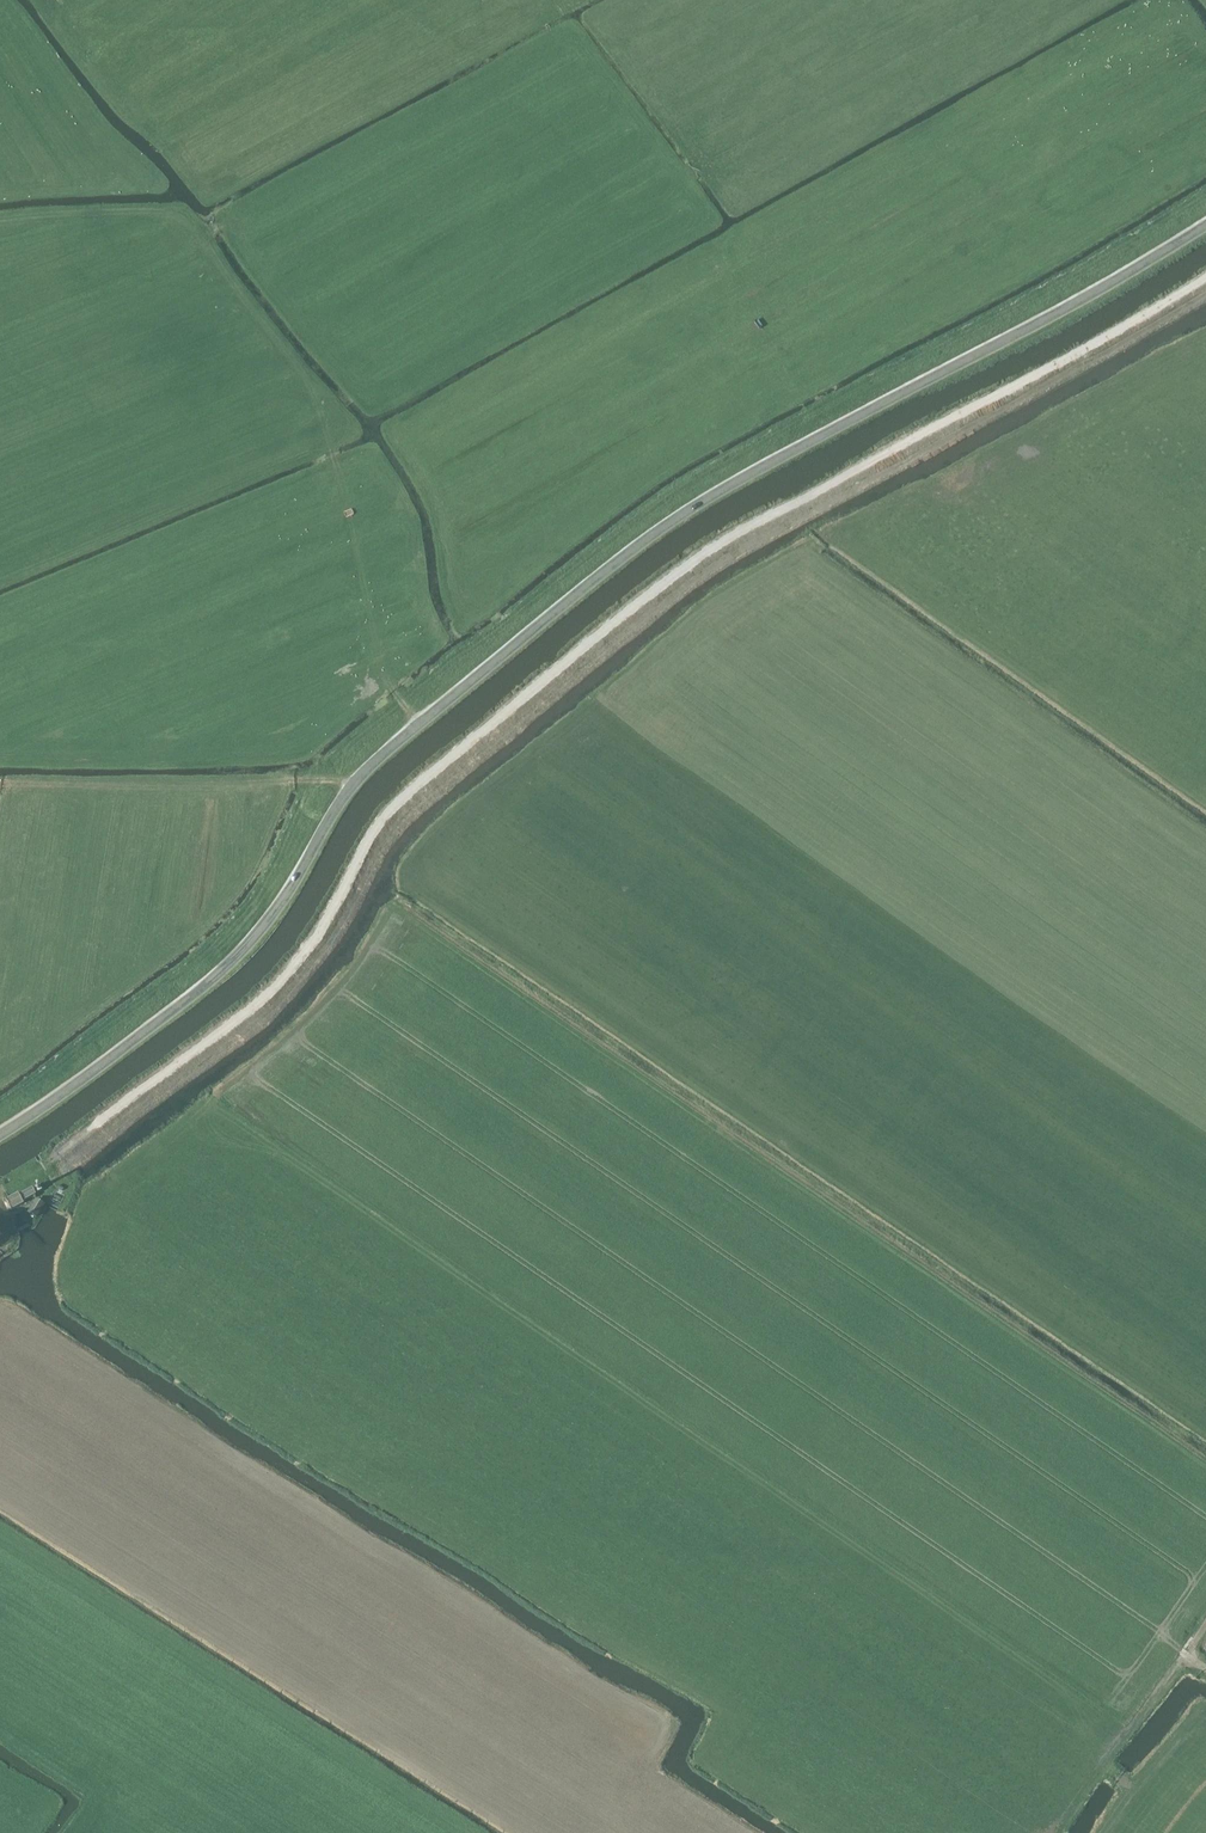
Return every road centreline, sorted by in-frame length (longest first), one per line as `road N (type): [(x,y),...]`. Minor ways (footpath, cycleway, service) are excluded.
road 1 (unclassified): [(0,1135),(221,972),(281,905),(361,773),(641,543),(1205,227)]

